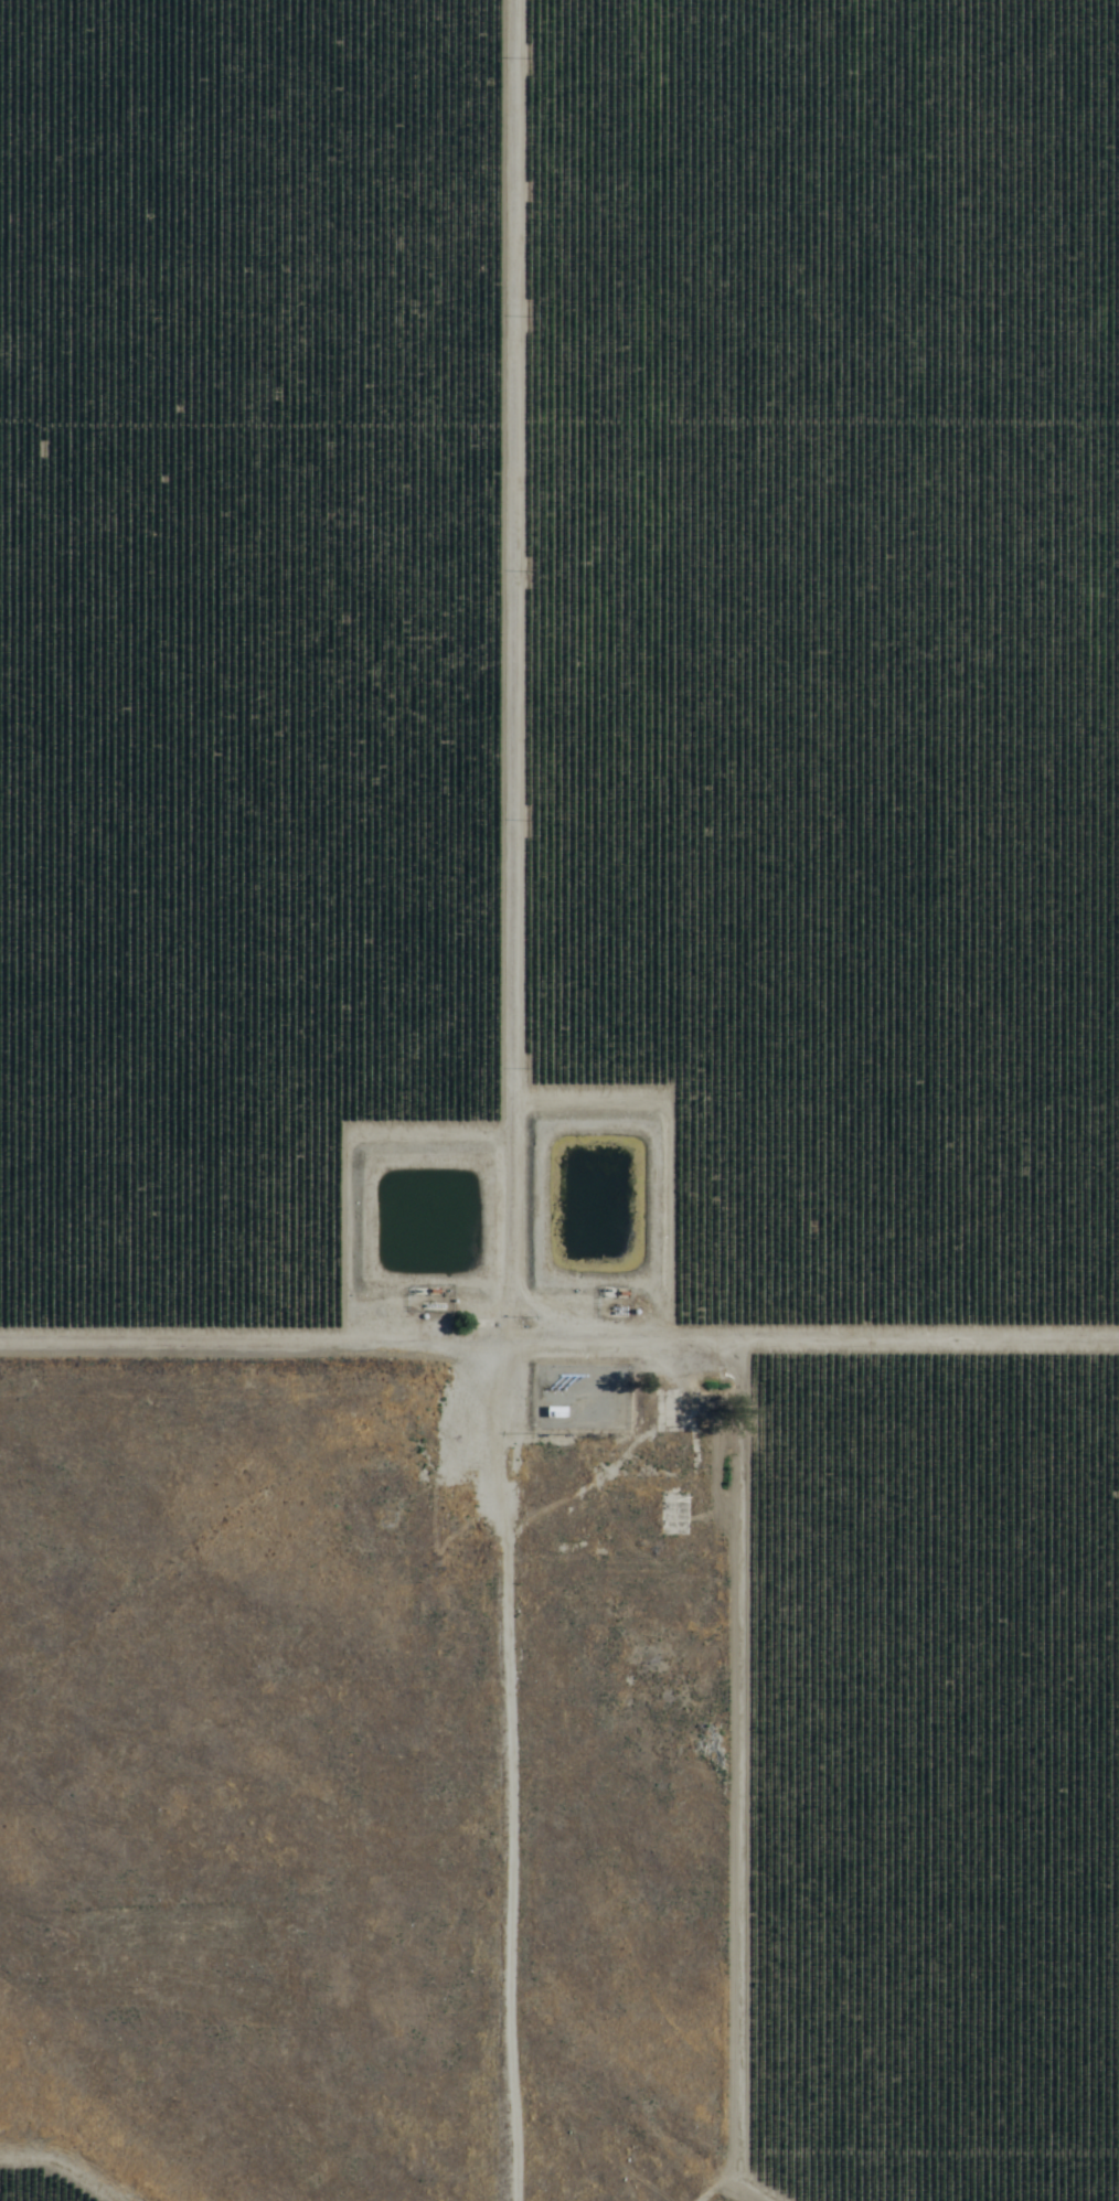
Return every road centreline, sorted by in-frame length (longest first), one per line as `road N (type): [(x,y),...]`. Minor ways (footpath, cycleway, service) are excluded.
road 1 (residential): [(1118,1355),(0,1351)]
road 2 (residential): [(545,2136),(707,2200)]

